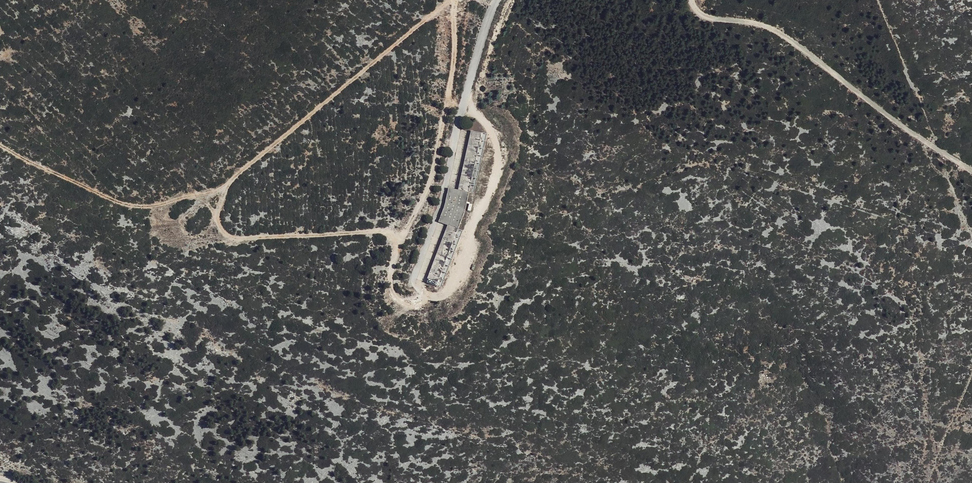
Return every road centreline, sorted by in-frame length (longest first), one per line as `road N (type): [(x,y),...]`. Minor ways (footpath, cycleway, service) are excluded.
road 1 (track): [(0,145),(138,206),(229,186),(219,212),(227,235),(407,231),(430,188),(456,43),(456,0)]
road 2 (unclassified): [(971,170),(786,36),(711,18),(693,0)]
road 3 (unclassified): [(417,280),(499,0)]
road 4 (track): [(450,0),(229,186)]

